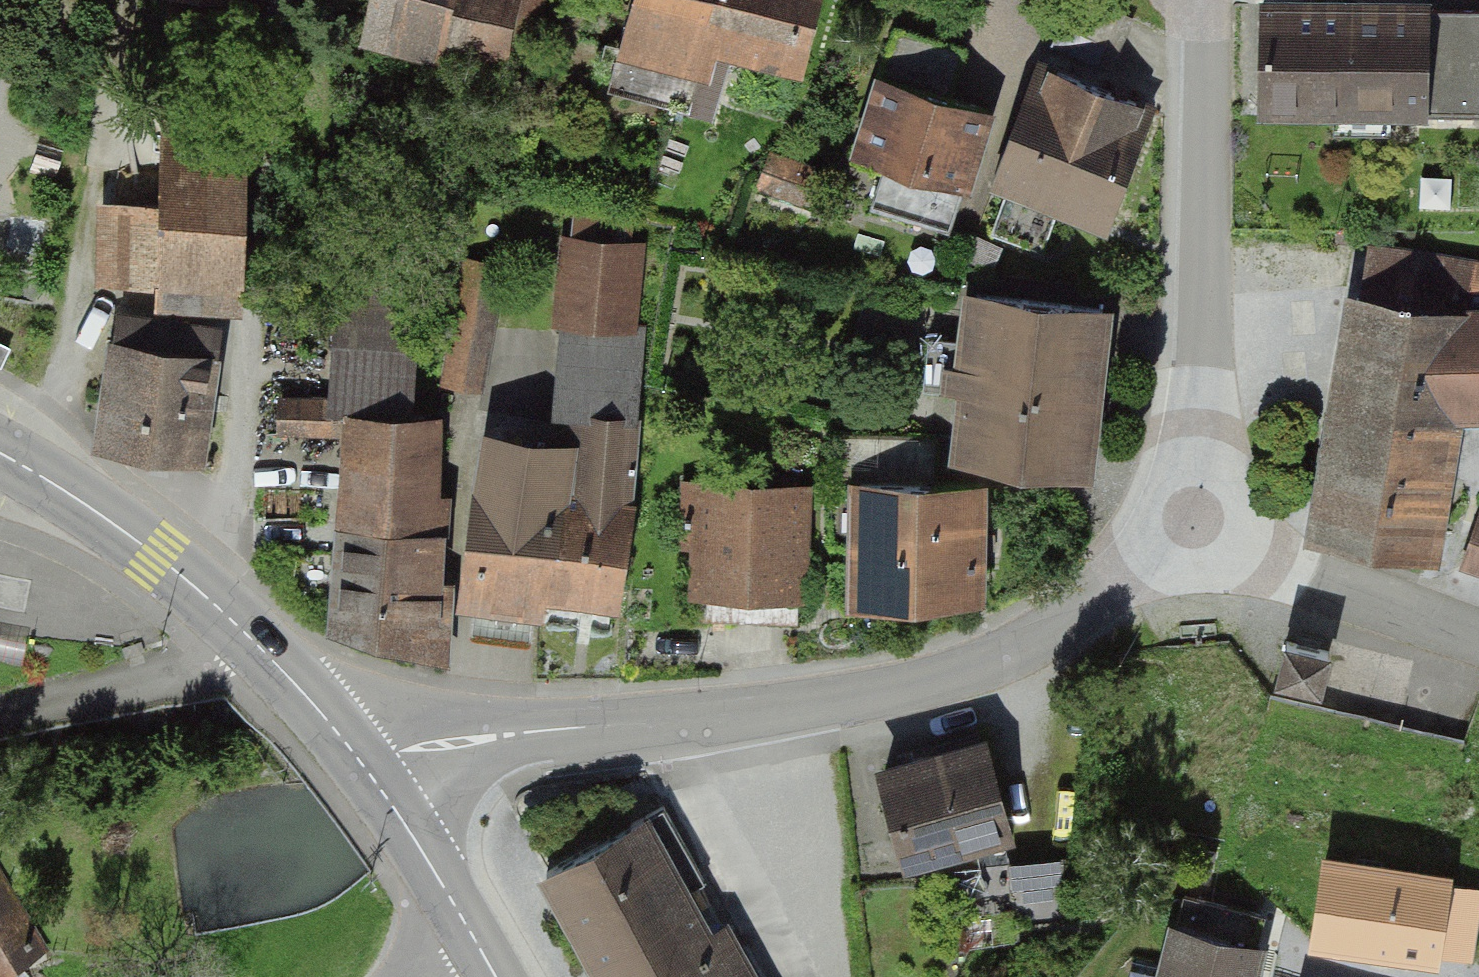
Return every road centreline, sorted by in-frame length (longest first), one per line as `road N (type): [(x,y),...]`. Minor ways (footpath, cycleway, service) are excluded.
road 1 (residential): [(1193,518),(1135,576),(1026,645),(938,682),(785,711),(438,744),(369,772)]
road 2 (residential): [(1203,0),(1193,518)]
road 3 (tertiary): [(250,637),(121,528),(0,453)]
road 4 (residential): [(1193,518),(1266,557),(1478,639)]
road 5 (residential): [(0,717),(216,668),(250,637)]
road 6 (tertiary): [(471,932),(369,772)]
road 7 (tertiary): [(369,772),(250,637)]

